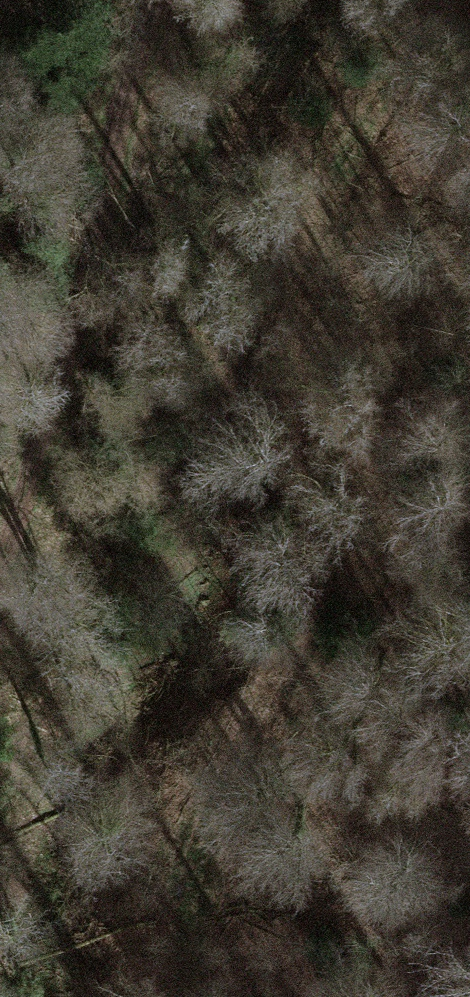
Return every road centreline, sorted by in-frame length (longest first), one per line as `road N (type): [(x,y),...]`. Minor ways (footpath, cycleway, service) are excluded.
road 1 (track): [(181,996),(193,850),(226,752),(310,586),(316,263),(327,207),(353,142),(452,0)]
road 2 (track): [(0,588),(156,0)]

